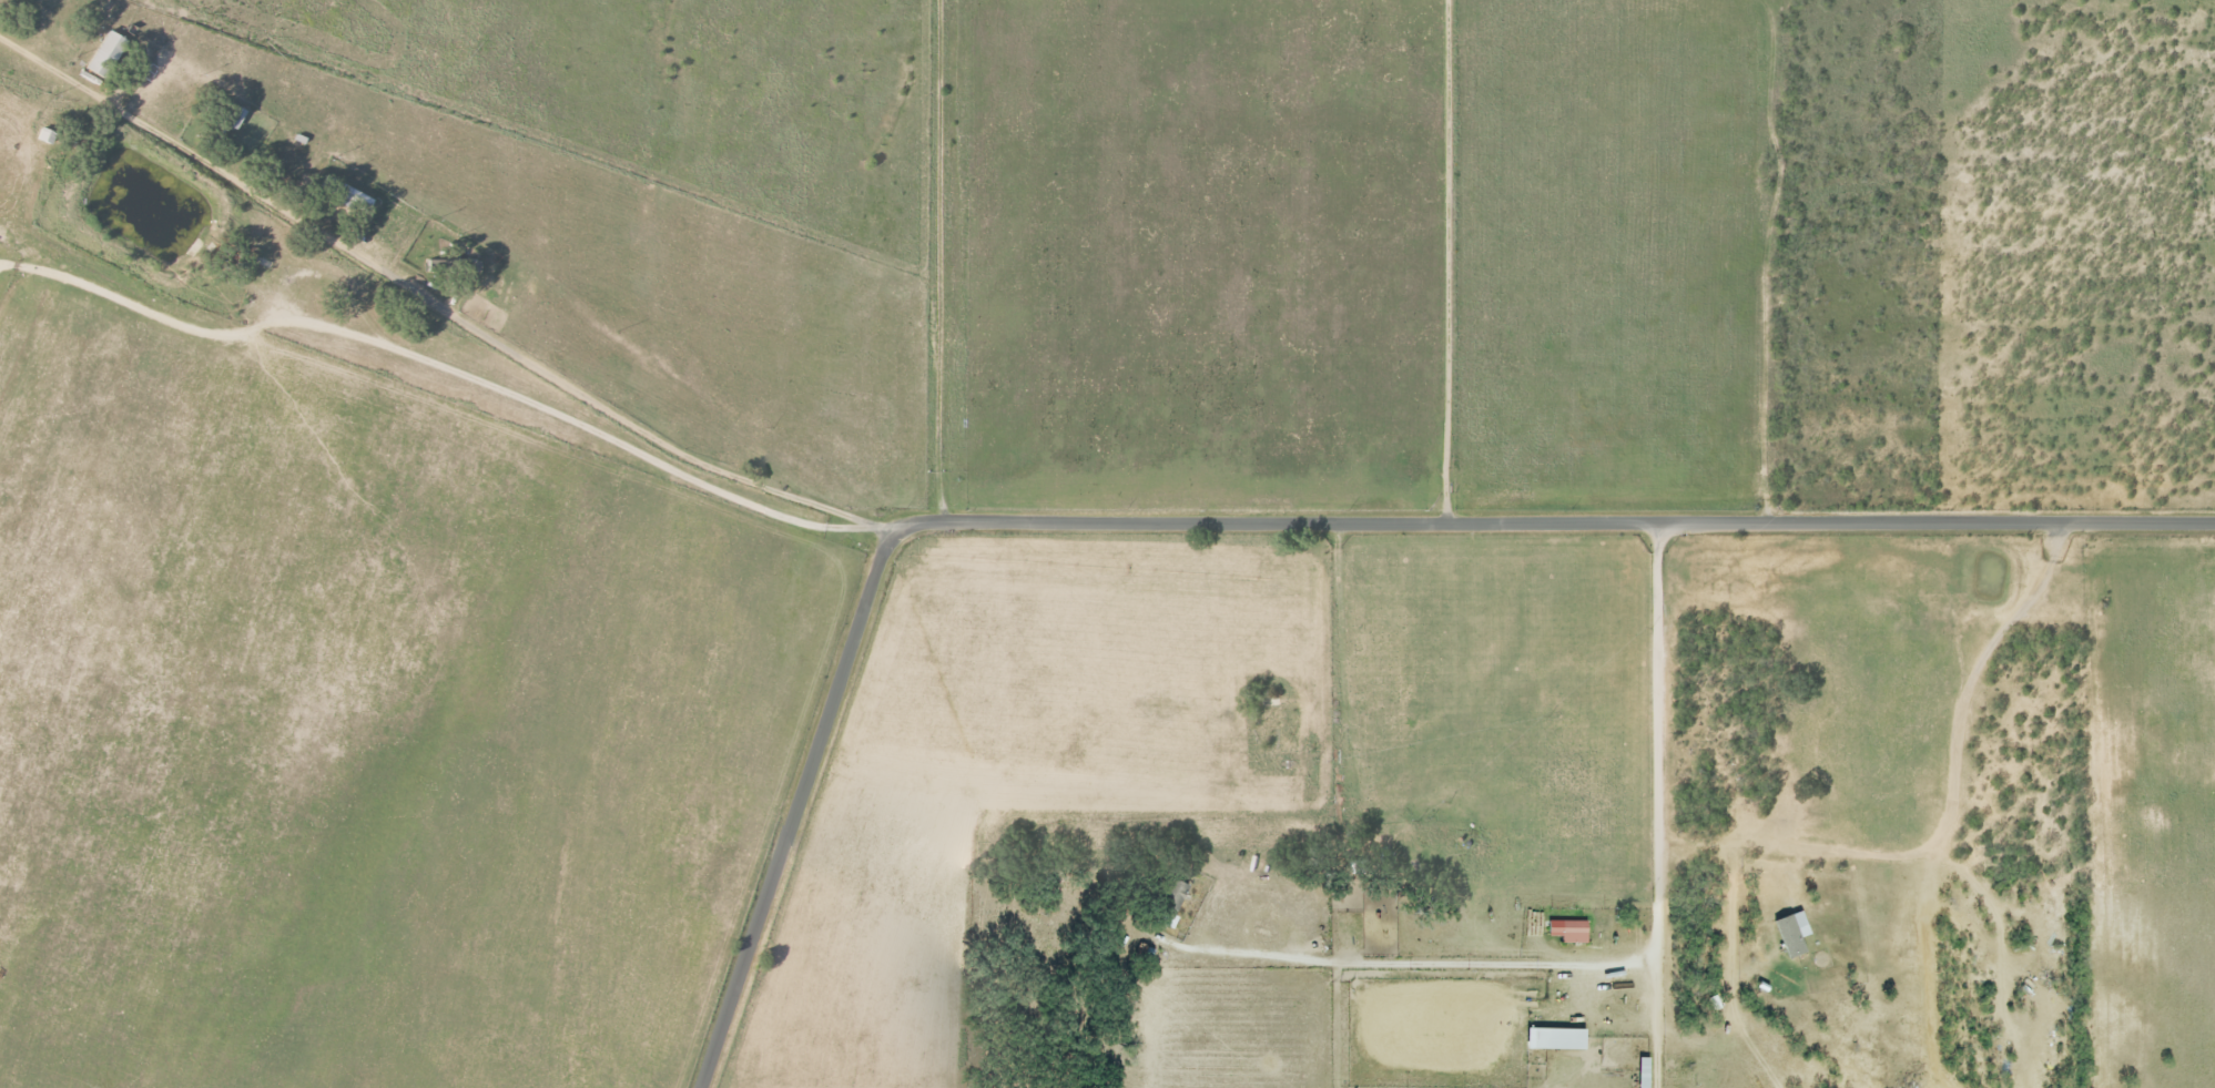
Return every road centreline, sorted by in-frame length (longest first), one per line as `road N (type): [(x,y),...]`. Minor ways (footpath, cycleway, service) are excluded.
road 1 (residential): [(2214,530),(1662,519),(912,523),(881,552),(701,1087)]
road 2 (residential): [(1662,519),(1662,1087)]

